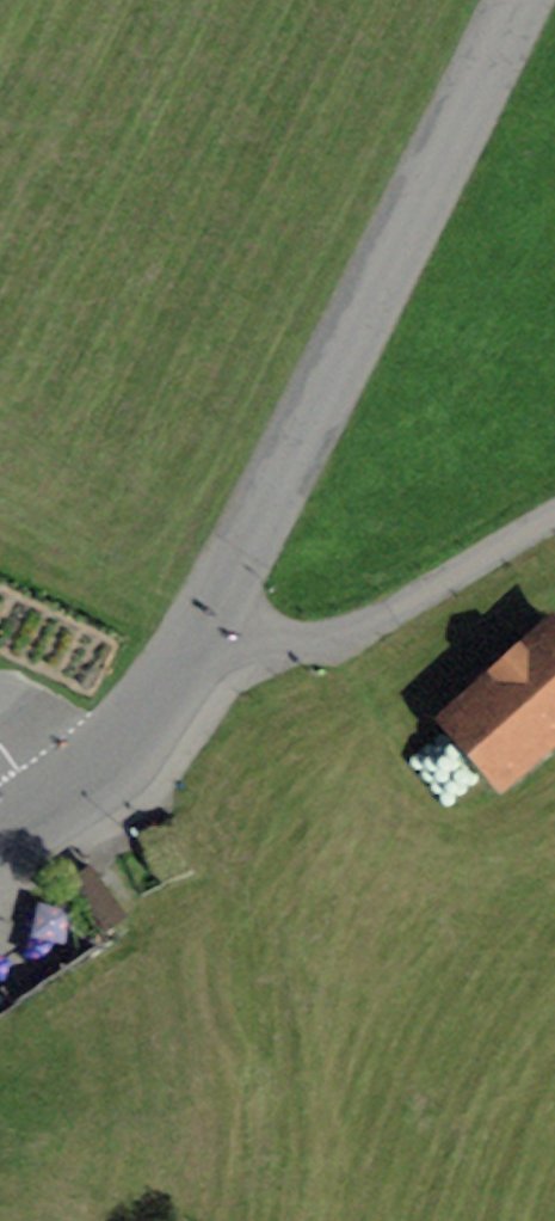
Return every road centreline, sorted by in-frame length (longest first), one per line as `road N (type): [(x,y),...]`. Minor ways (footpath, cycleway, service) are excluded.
road 1 (unclassified): [(204,627),(517,0)]
road 2 (residential): [(204,627),(292,646),(353,636),(554,510)]
road 3 (unclassified): [(0,823),(67,783),(152,709),(204,627)]

